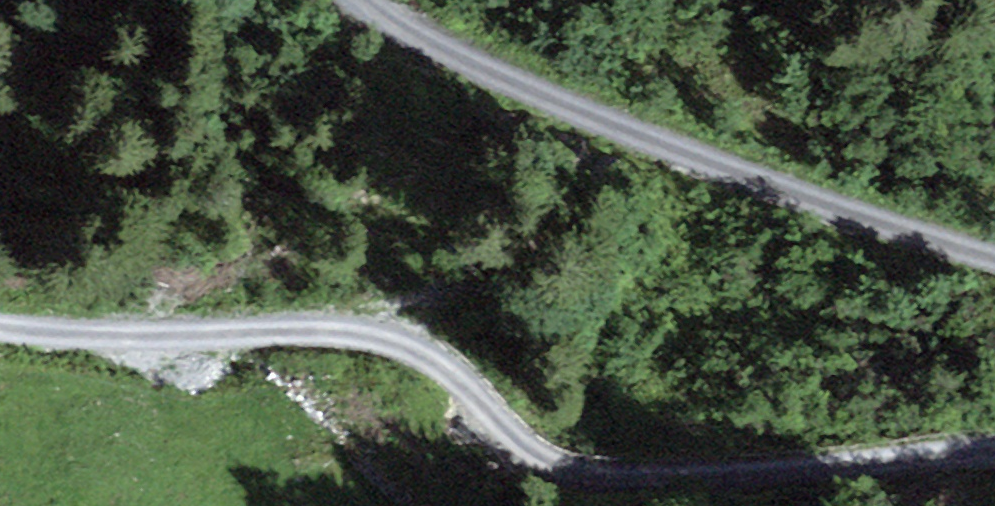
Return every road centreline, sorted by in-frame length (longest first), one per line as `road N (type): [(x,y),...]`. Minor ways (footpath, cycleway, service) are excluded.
road 1 (track): [(994,446),(601,469),(556,462),(443,364),(401,339),(359,328),(292,324),(171,334),(0,326)]
road 2 (track): [(354,0),(613,122),(994,252)]

